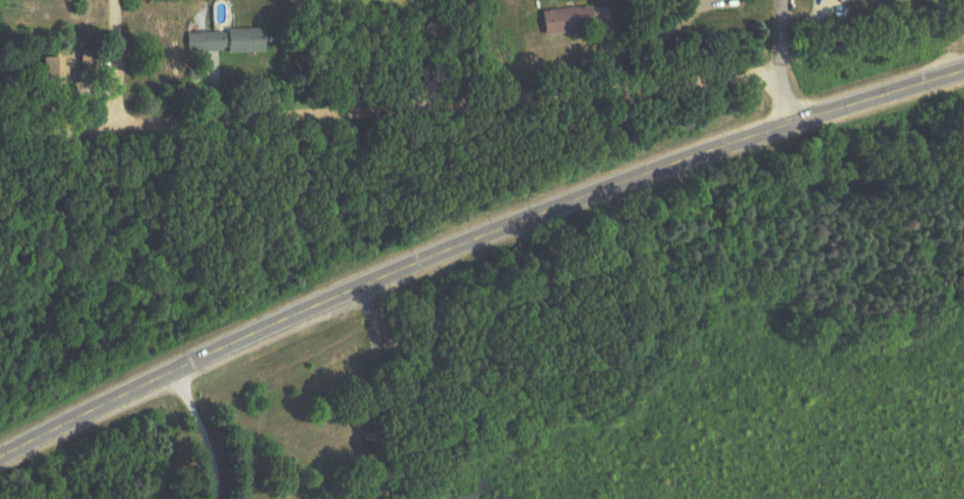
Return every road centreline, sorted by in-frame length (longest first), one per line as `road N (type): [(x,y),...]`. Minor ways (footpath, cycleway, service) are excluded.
road 1 (tertiary): [(0,455),(214,350),(532,215),(963,72)]
road 2 (residential): [(779,73),(531,101),(0,132)]
road 3 (residential): [(113,128),(115,0)]
road 4 (residential): [(794,124),(779,73),(784,0)]

